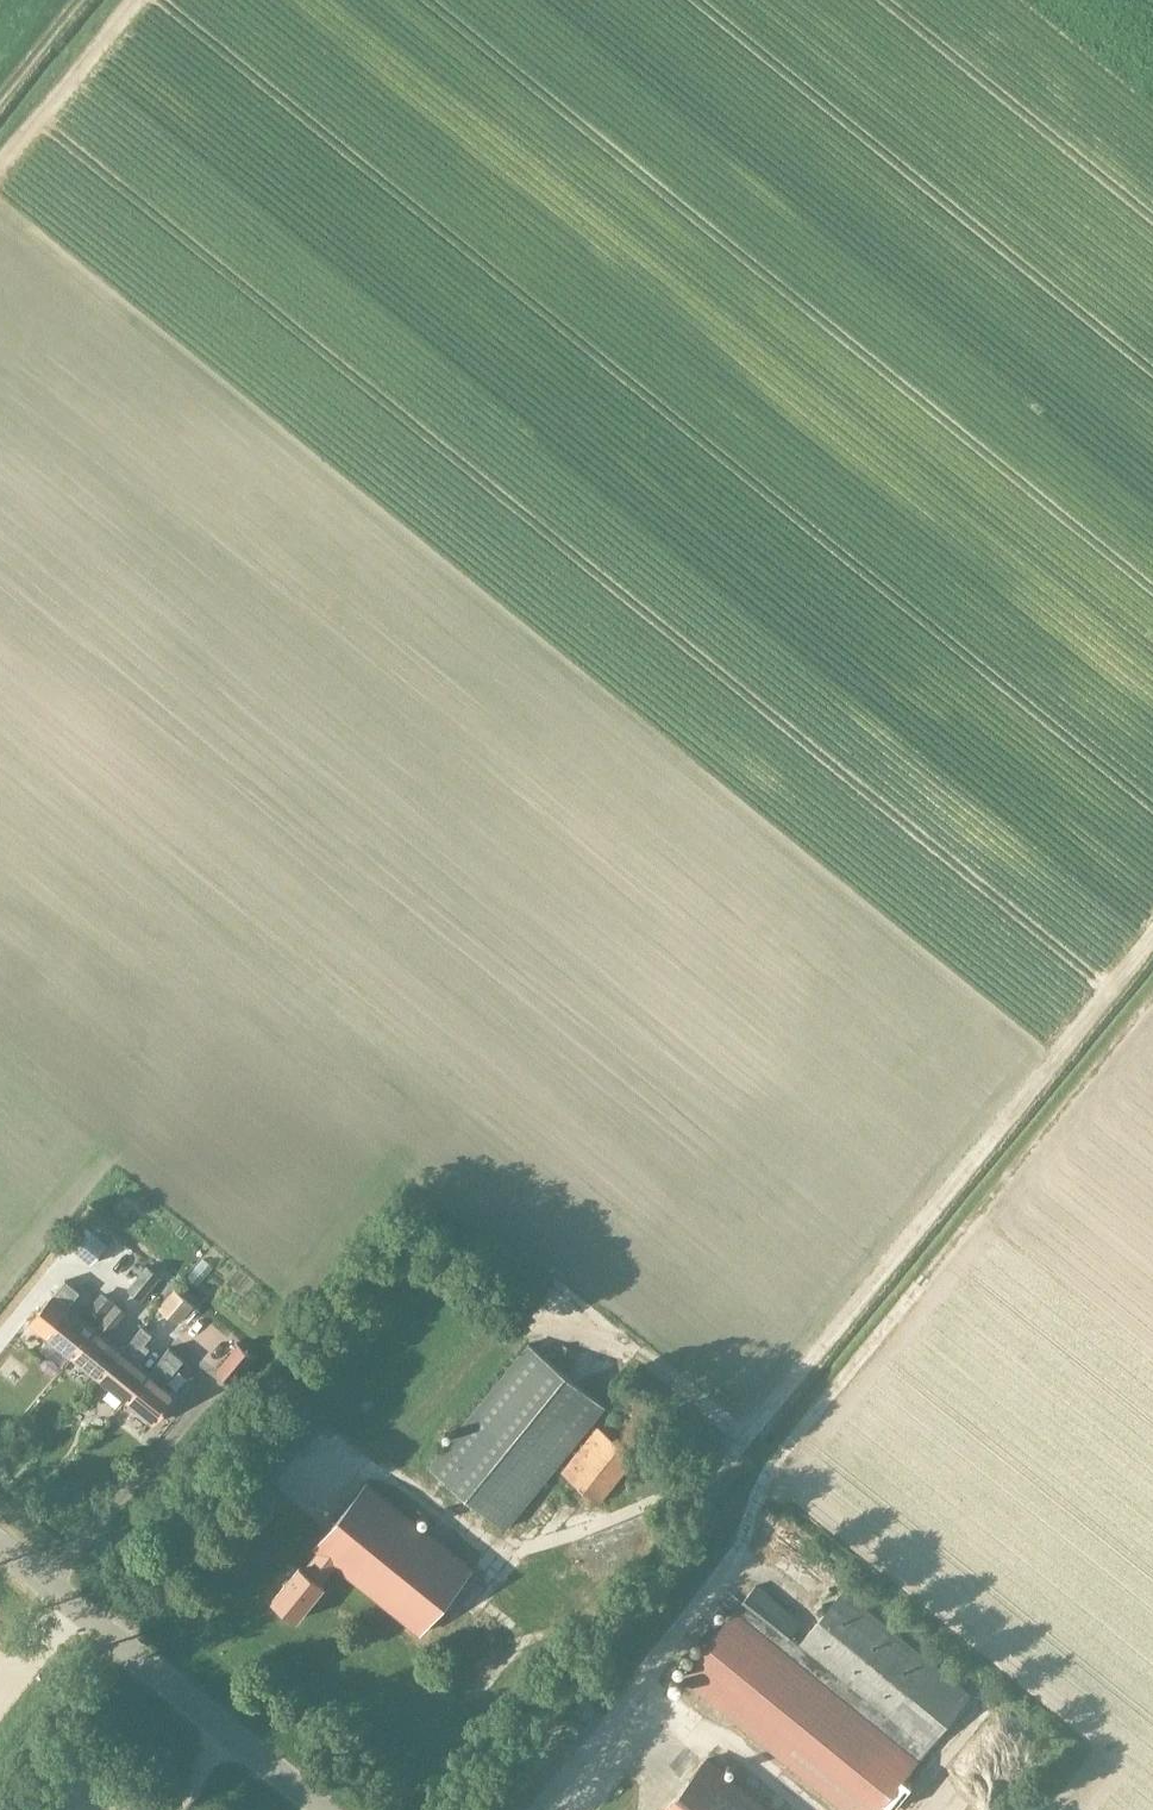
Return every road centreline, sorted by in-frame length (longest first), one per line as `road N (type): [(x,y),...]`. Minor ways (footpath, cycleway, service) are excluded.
road 1 (secondary): [(322,1809),(0,1548)]

